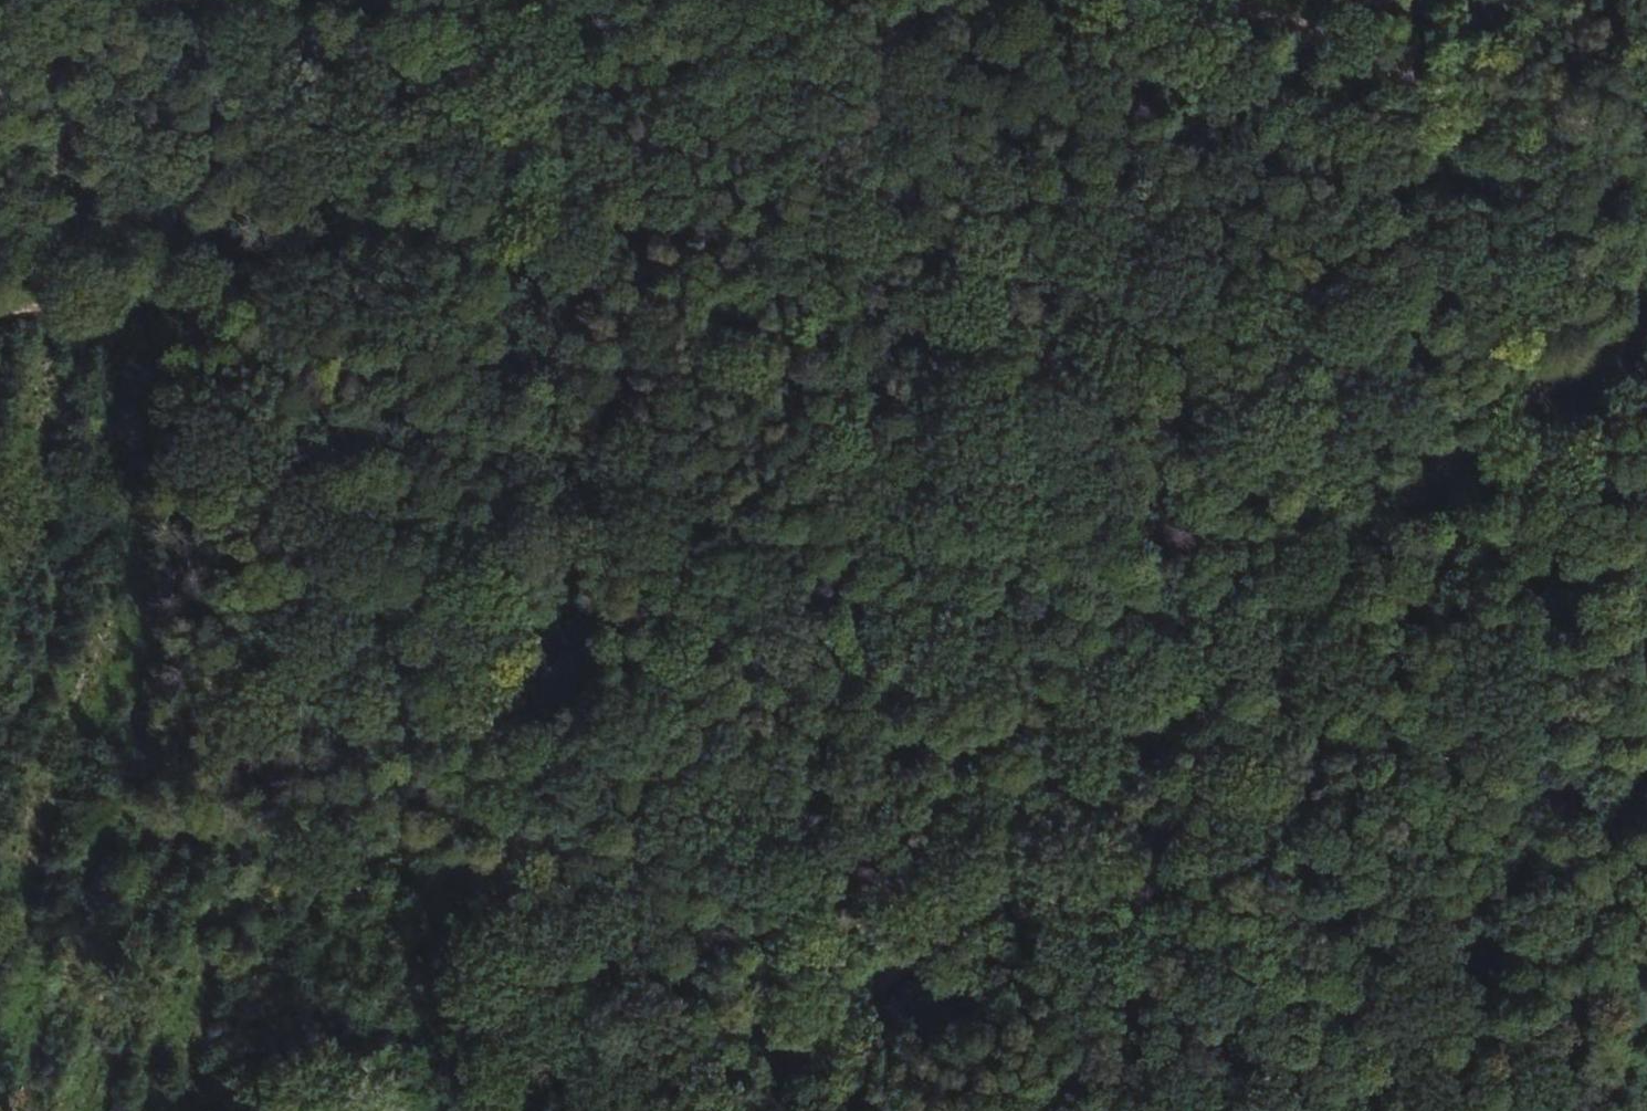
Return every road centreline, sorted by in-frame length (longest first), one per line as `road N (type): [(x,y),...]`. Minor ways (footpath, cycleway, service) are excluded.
road 1 (track): [(738,1110),(857,1020),(1566,351),(1646,301)]
road 2 (track): [(1217,0),(1646,177)]

